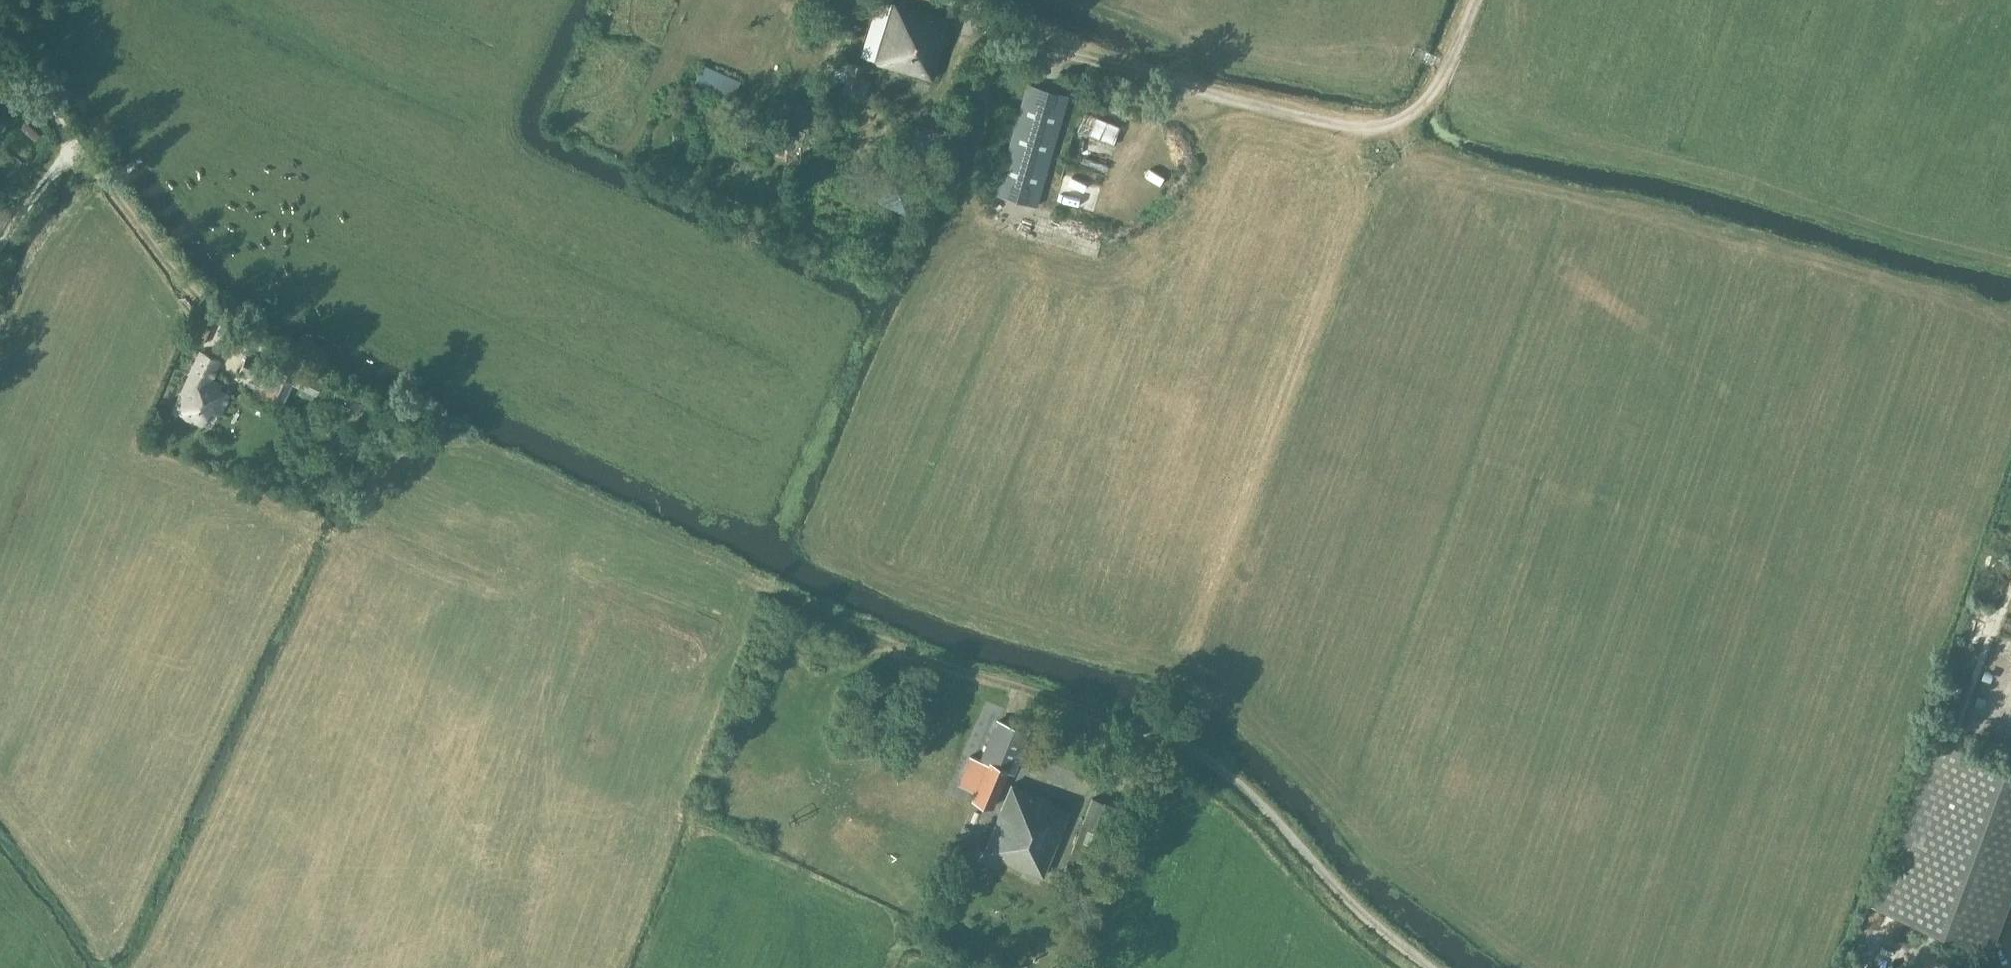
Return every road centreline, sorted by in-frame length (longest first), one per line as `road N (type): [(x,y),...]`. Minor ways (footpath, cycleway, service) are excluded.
road 1 (track): [(292,518),(346,528),(400,462),(455,442),(769,585),(891,651),(1188,747),(1274,815),(1340,894),(1429,967)]
road 2 (track): [(201,303),(108,184),(143,158),(161,122),(101,52),(124,0)]
road 3 (track): [(1091,0),(1187,44),(1178,89)]
road 4 (track): [(0,81),(49,111),(74,149),(97,165)]

